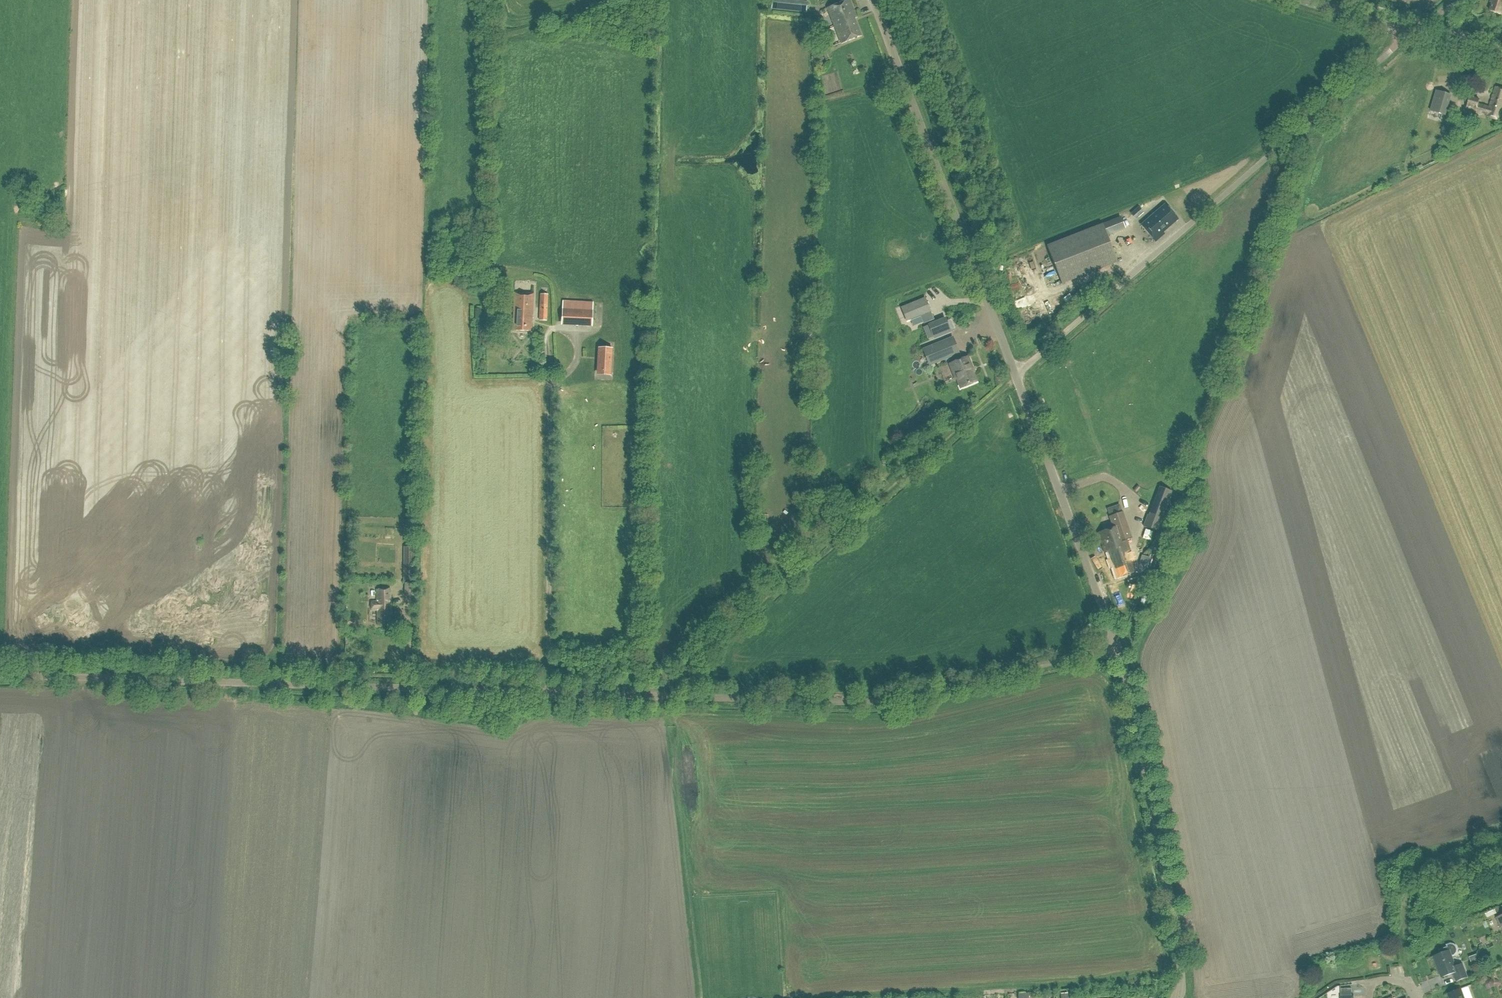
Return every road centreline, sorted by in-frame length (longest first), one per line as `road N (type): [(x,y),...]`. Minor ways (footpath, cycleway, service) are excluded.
road 1 (unclassified): [(1118,647),(873,702),(0,676)]
road 2 (unclassified): [(1016,374),(1398,44),(1403,30)]
road 3 (unclassified): [(1016,374),(874,0)]
road 4 (track): [(548,345),(549,693)]
road 5 (unclassified): [(1180,963),(1118,647)]
road 6 (unclassified): [(1118,647),(1016,374)]
road 7 (track): [(1501,824),(1418,860),(1405,889),(1408,986)]

